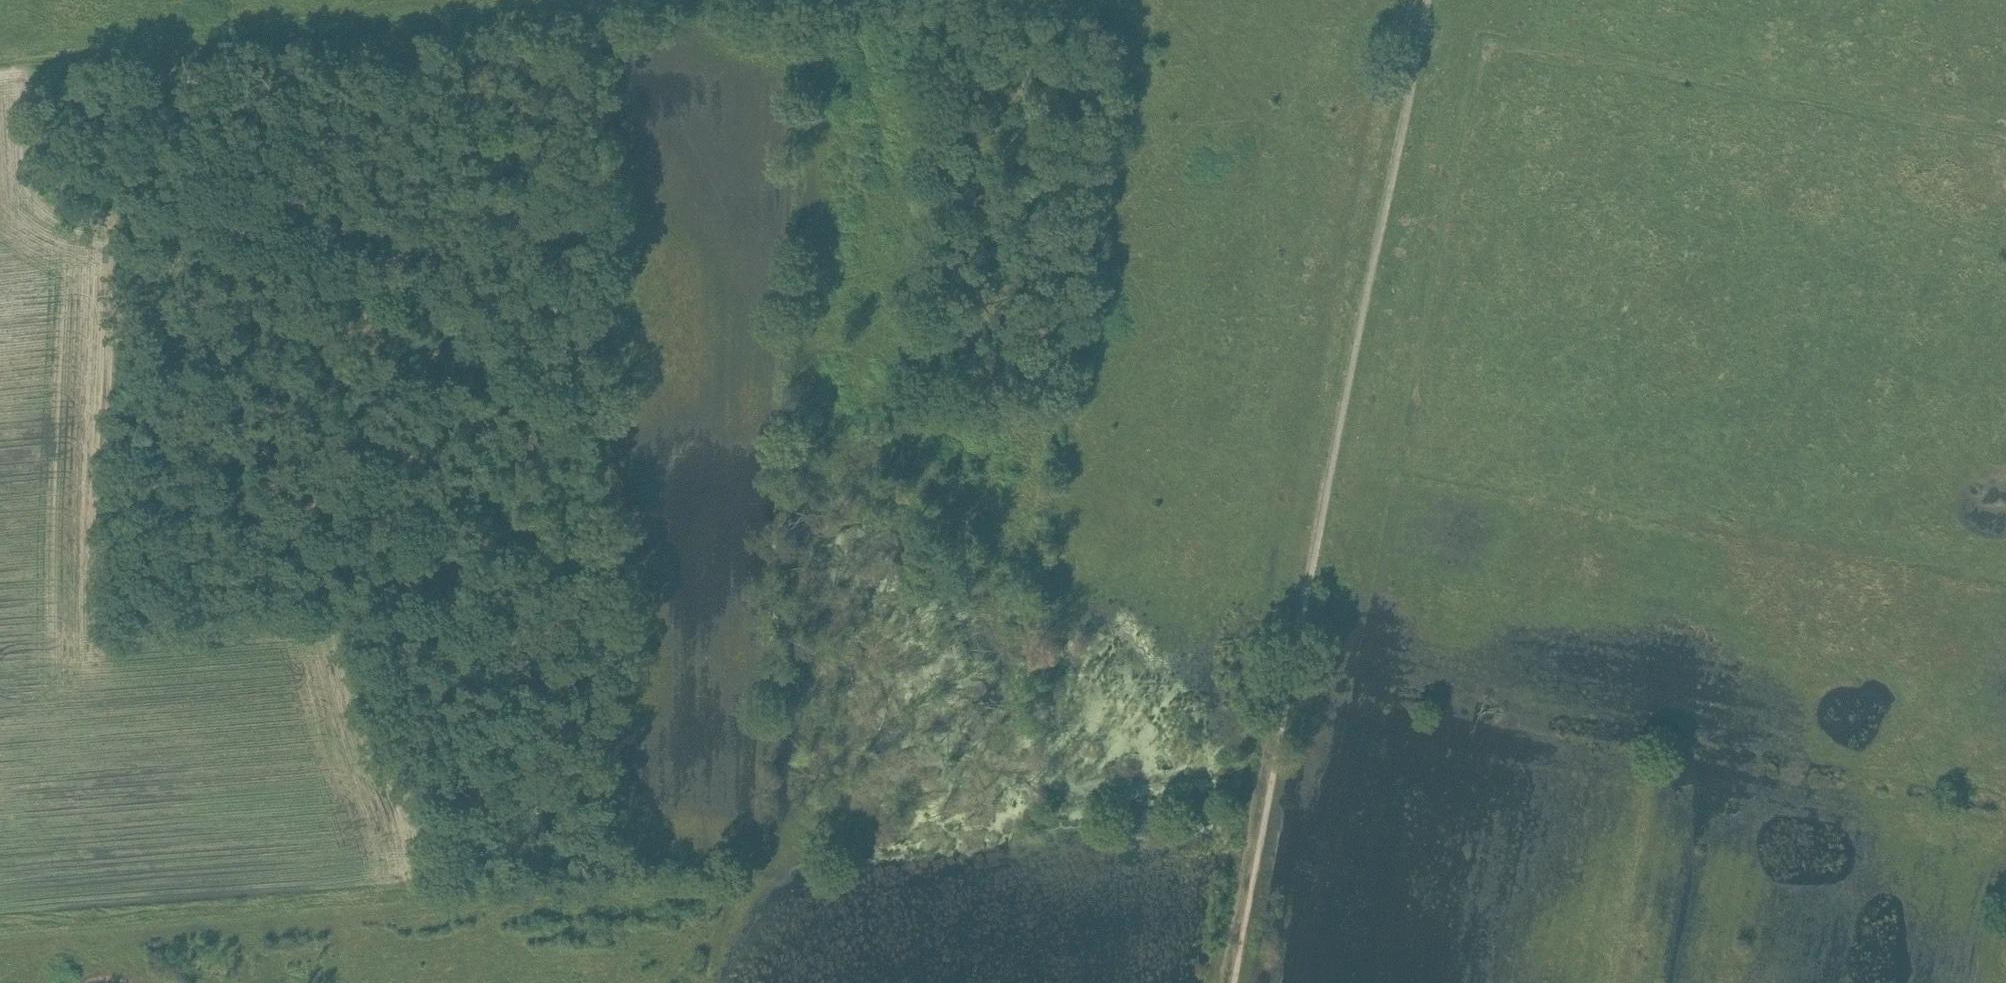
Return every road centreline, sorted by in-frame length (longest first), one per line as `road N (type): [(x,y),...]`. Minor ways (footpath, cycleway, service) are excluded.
road 1 (track): [(0,52),(568,0)]
road 2 (track): [(1172,0),(1373,266)]

